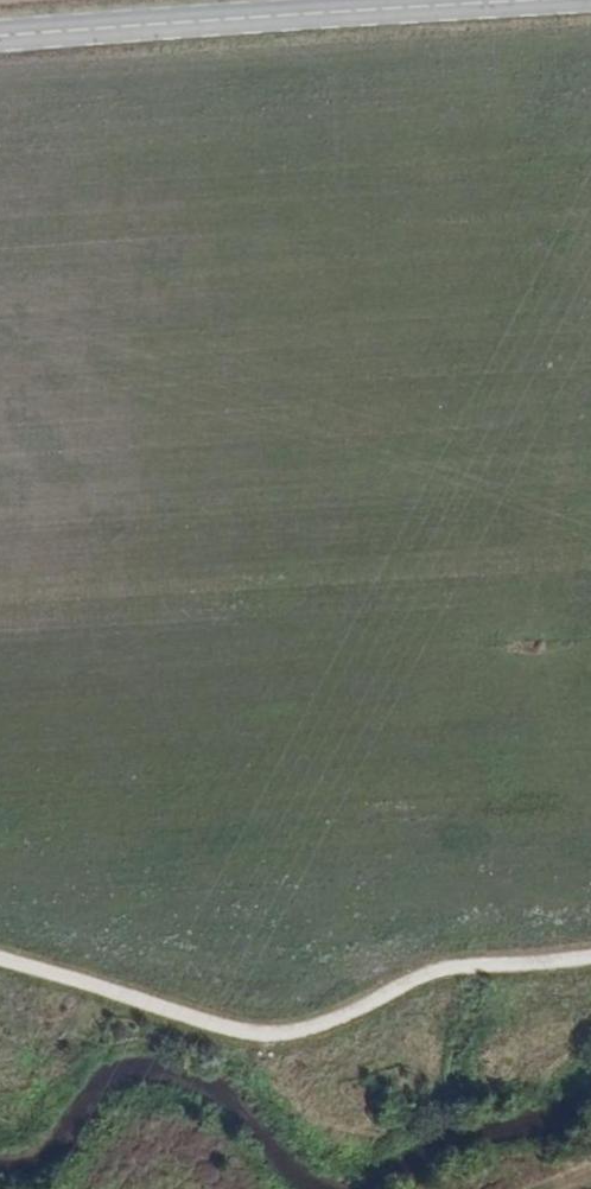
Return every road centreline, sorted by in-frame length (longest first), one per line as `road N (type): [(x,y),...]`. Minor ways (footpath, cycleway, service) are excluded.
road 1 (secondary): [(517,0),(0,35)]

